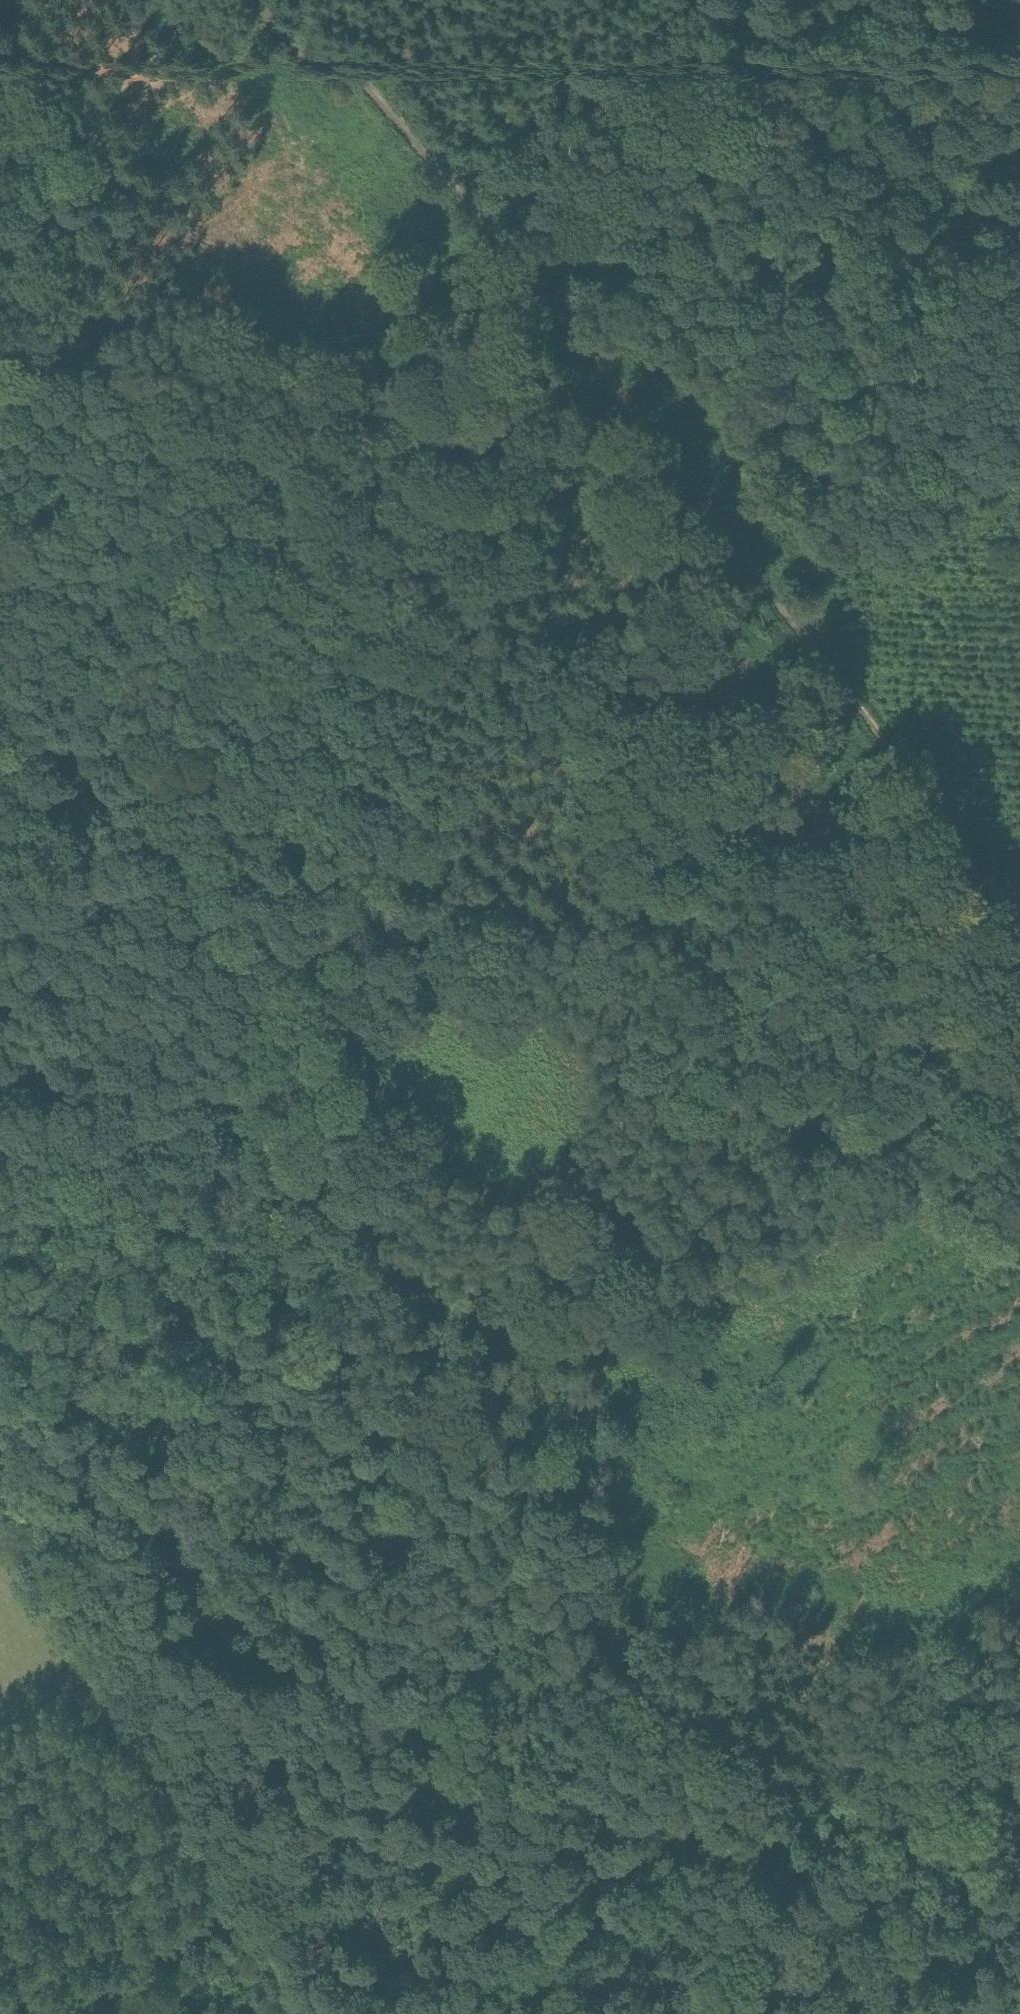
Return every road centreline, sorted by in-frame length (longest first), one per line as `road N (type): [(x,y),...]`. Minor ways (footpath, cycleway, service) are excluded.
road 1 (track): [(286,0),(582,350),(789,649),(1019,946)]
road 2 (track): [(0,1466),(106,1637),(184,1843),(254,1934),(295,2013)]

